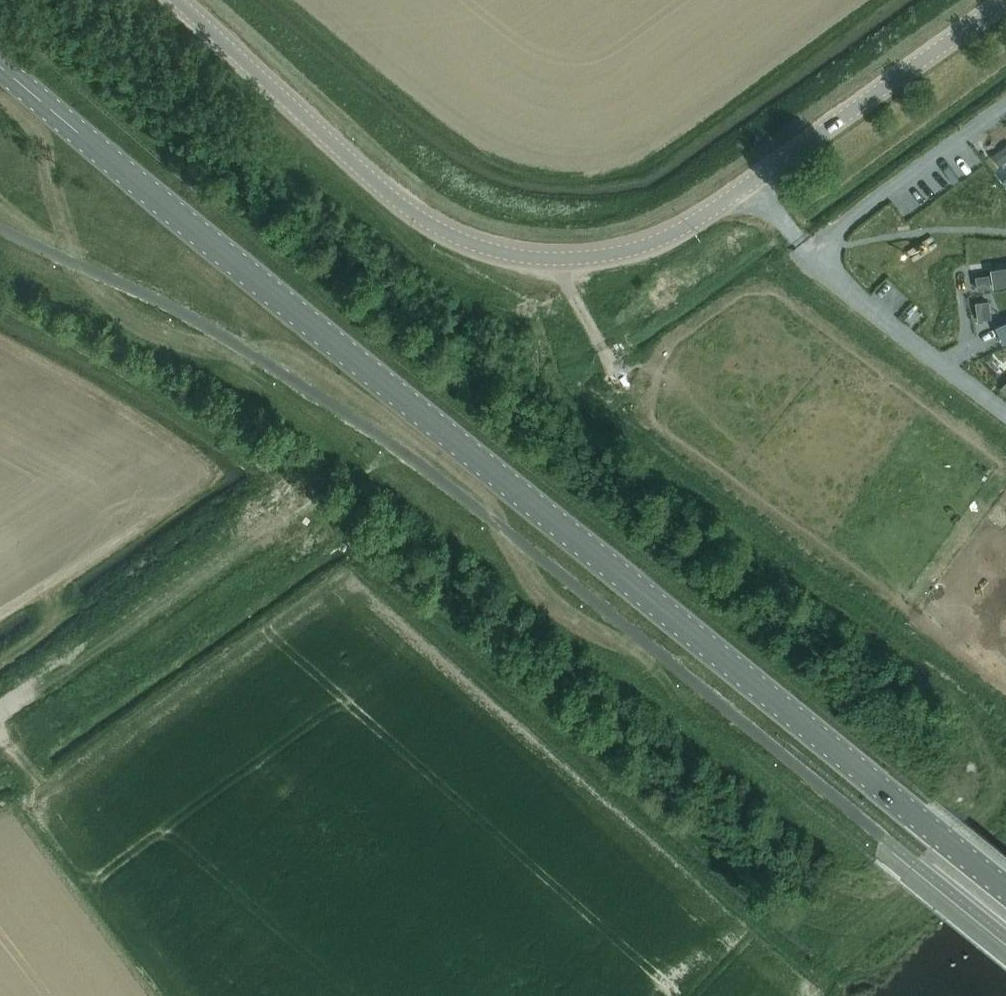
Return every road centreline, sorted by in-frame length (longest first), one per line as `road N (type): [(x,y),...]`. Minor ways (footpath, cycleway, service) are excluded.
road 1 (tertiary): [(1005,888),(439,429),(0,59)]
road 2 (track): [(833,970),(855,935),(980,828),(993,797),(966,708),(945,678),(589,409),(564,385),(535,320),(509,300),(457,286),(438,270),(430,250),(438,228)]
road 3 (track): [(2,709),(50,709),(84,698),(283,559),(344,529),(364,538),(769,903),(846,912),(855,935)]
road 4 (tertiary): [(177,0),(398,201),(483,247),(559,259),(647,244),(735,200),(1005,7)]
road 5 (track): [(33,686),(271,526)]

